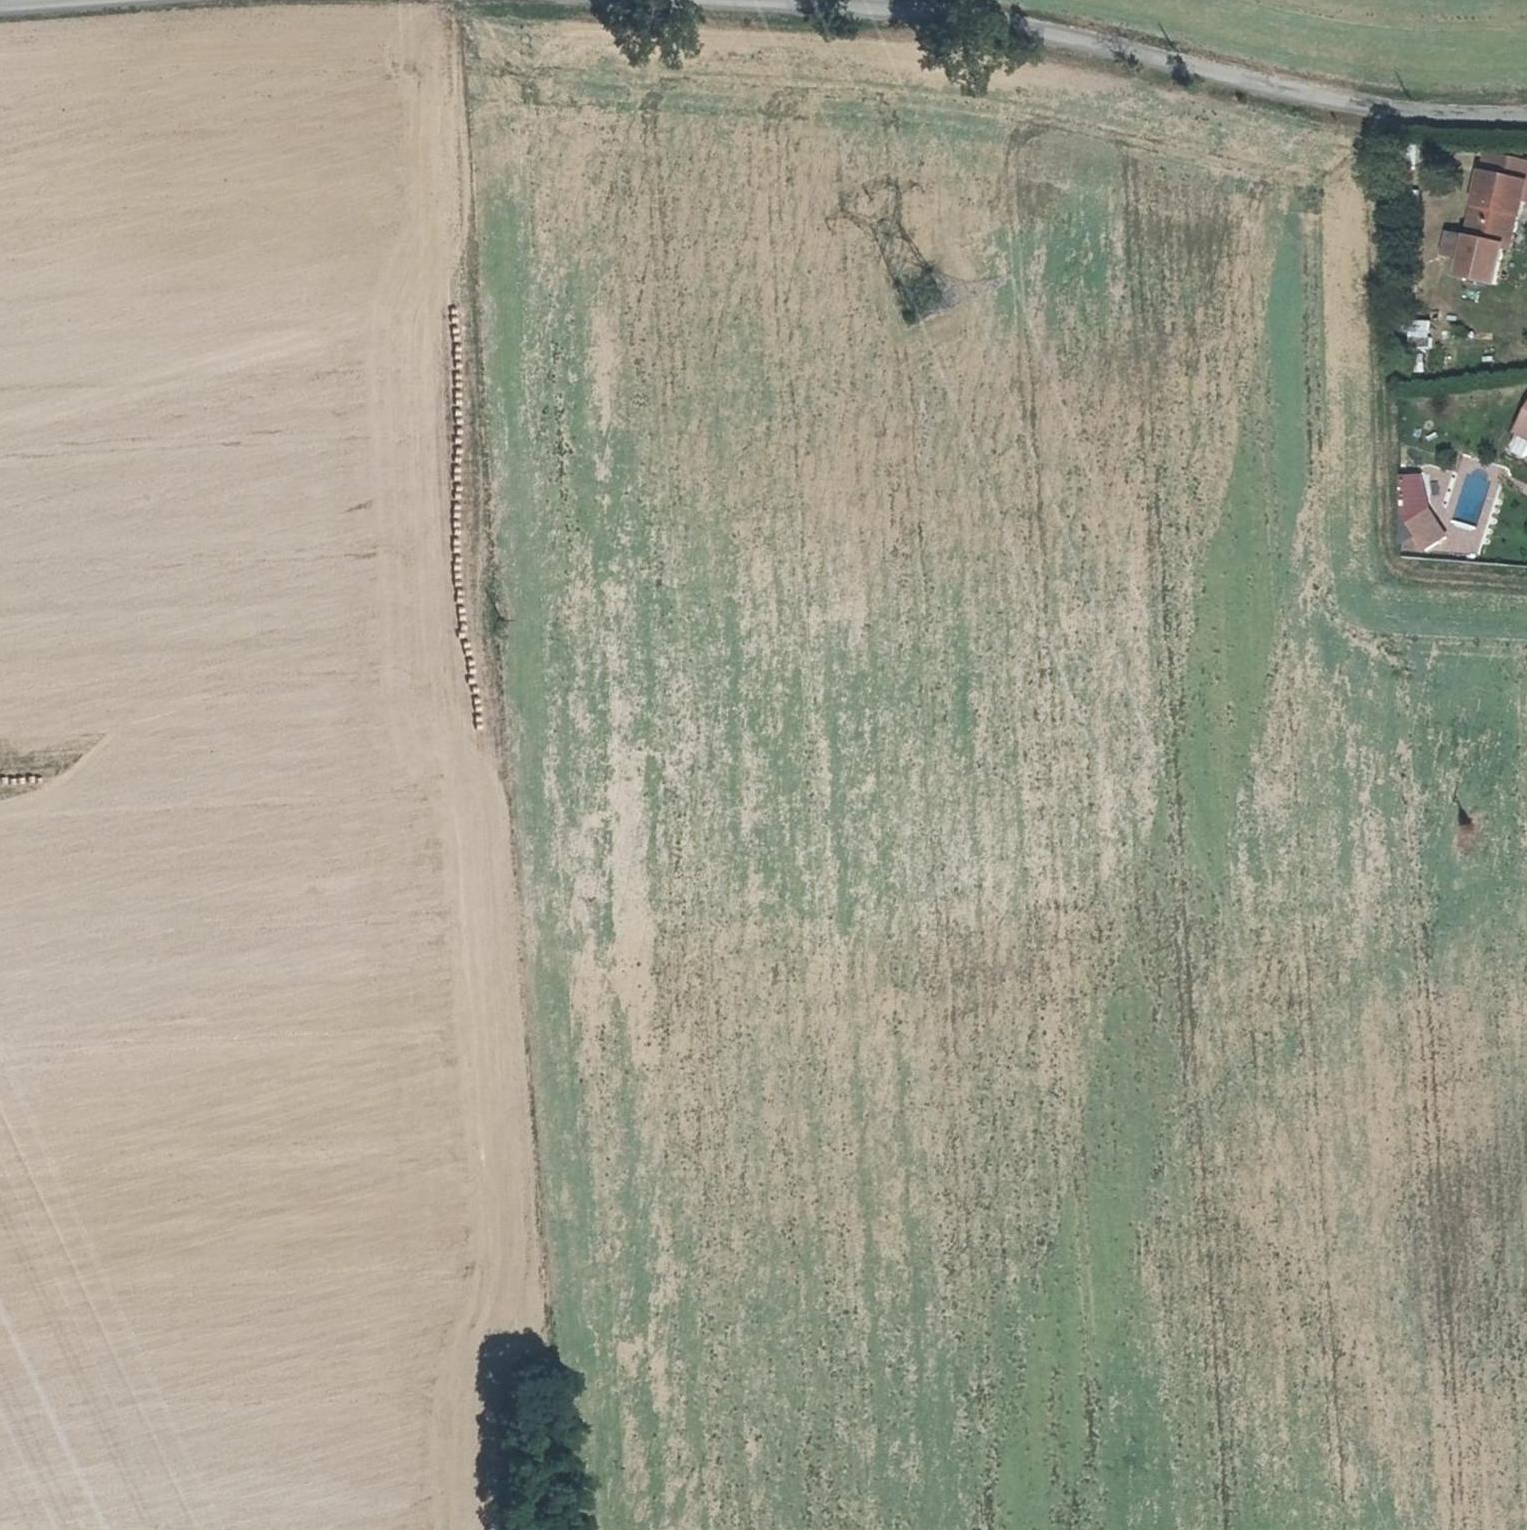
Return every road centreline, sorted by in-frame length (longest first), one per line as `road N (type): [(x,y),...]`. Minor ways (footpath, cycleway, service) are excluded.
road 1 (unclassified): [(577,0),(871,19),(1069,51),(1223,93),(1526,131)]
road 2 (unclassified): [(0,13),(160,0)]

